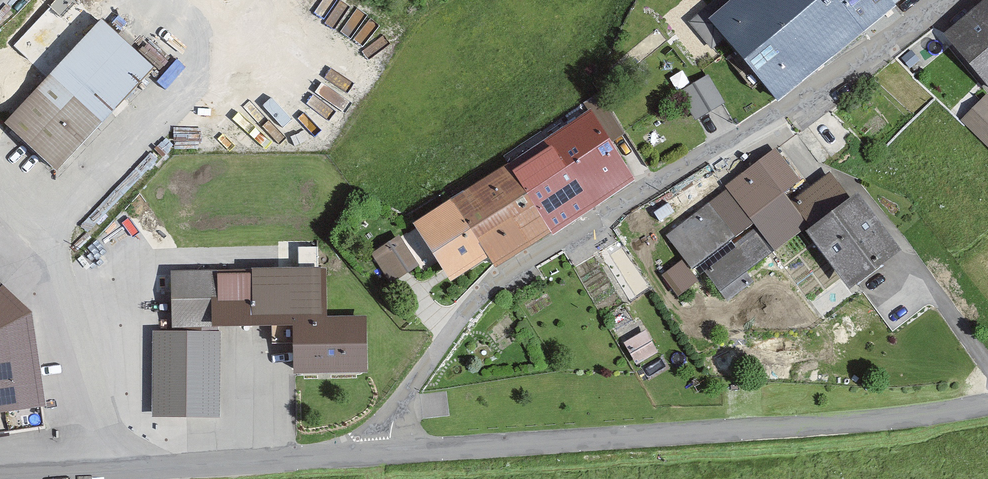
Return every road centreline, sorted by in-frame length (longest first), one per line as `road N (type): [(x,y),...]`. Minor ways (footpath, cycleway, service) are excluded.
road 1 (residential): [(378,455),(407,392),(494,284),(805,100),(927,0)]
road 2 (unclassified): [(378,455),(816,428),(987,408)]
road 3 (unclassified): [(12,478),(378,455)]

